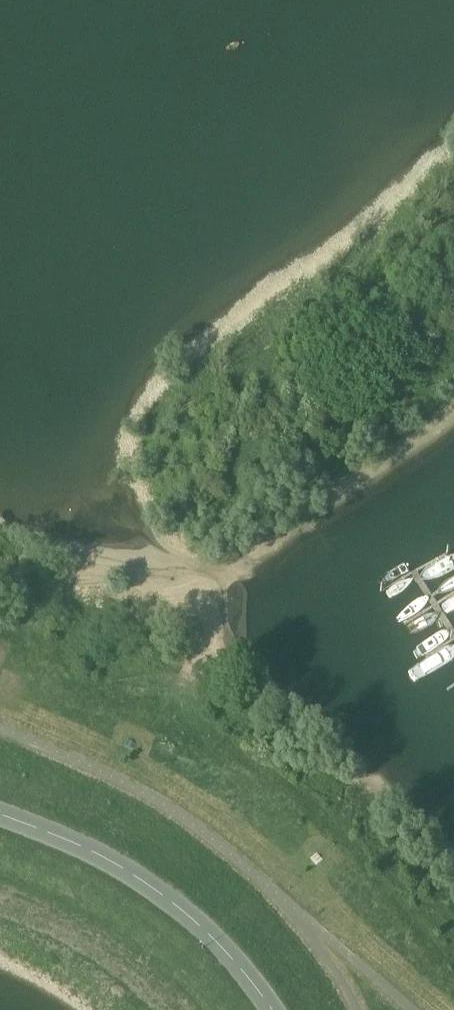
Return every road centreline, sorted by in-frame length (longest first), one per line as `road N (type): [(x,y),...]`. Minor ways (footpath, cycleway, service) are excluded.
road 1 (unclassified): [(272,1009),(172,901),(99,854),(0,814)]

